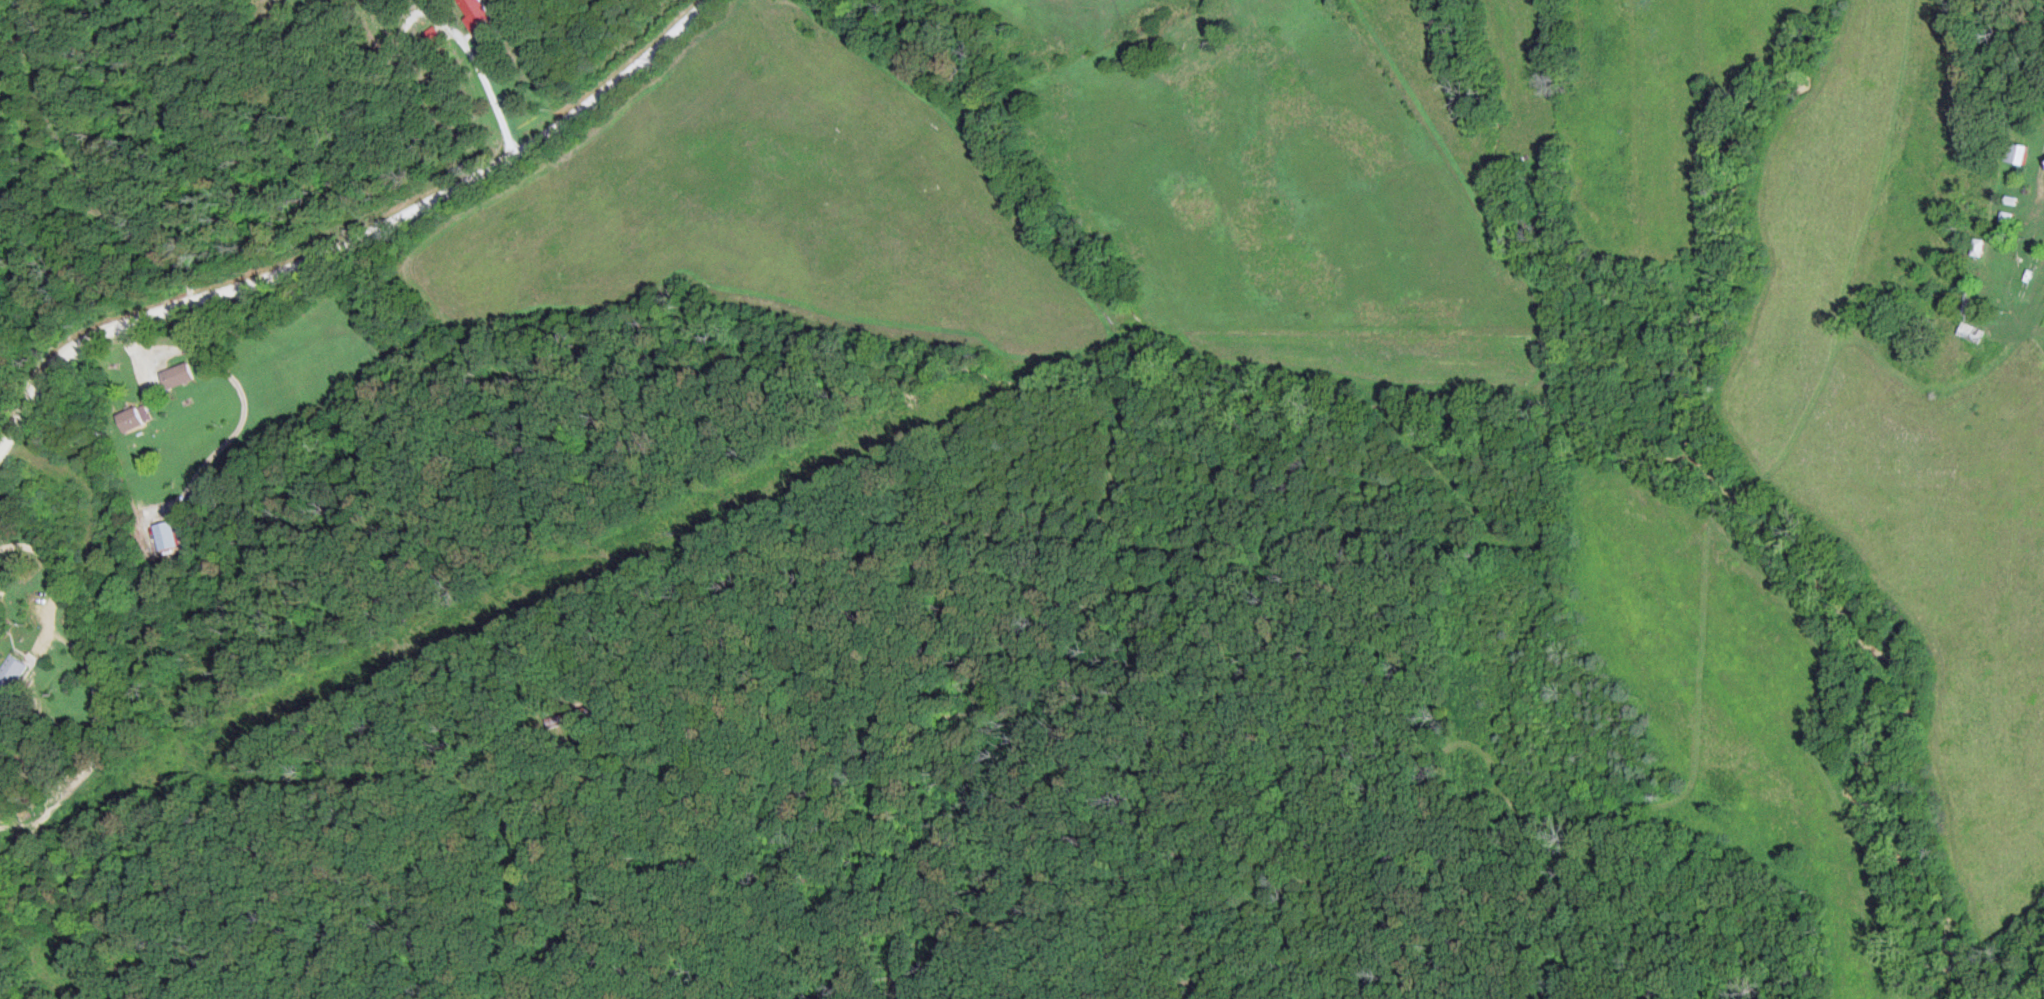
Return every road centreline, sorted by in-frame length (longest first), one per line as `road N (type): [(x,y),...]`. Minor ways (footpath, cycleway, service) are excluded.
road 1 (residential): [(0,440),(50,361),(426,206),(511,159),(607,89),(706,0)]
road 2 (residential): [(511,159),(462,40),(393,0)]

